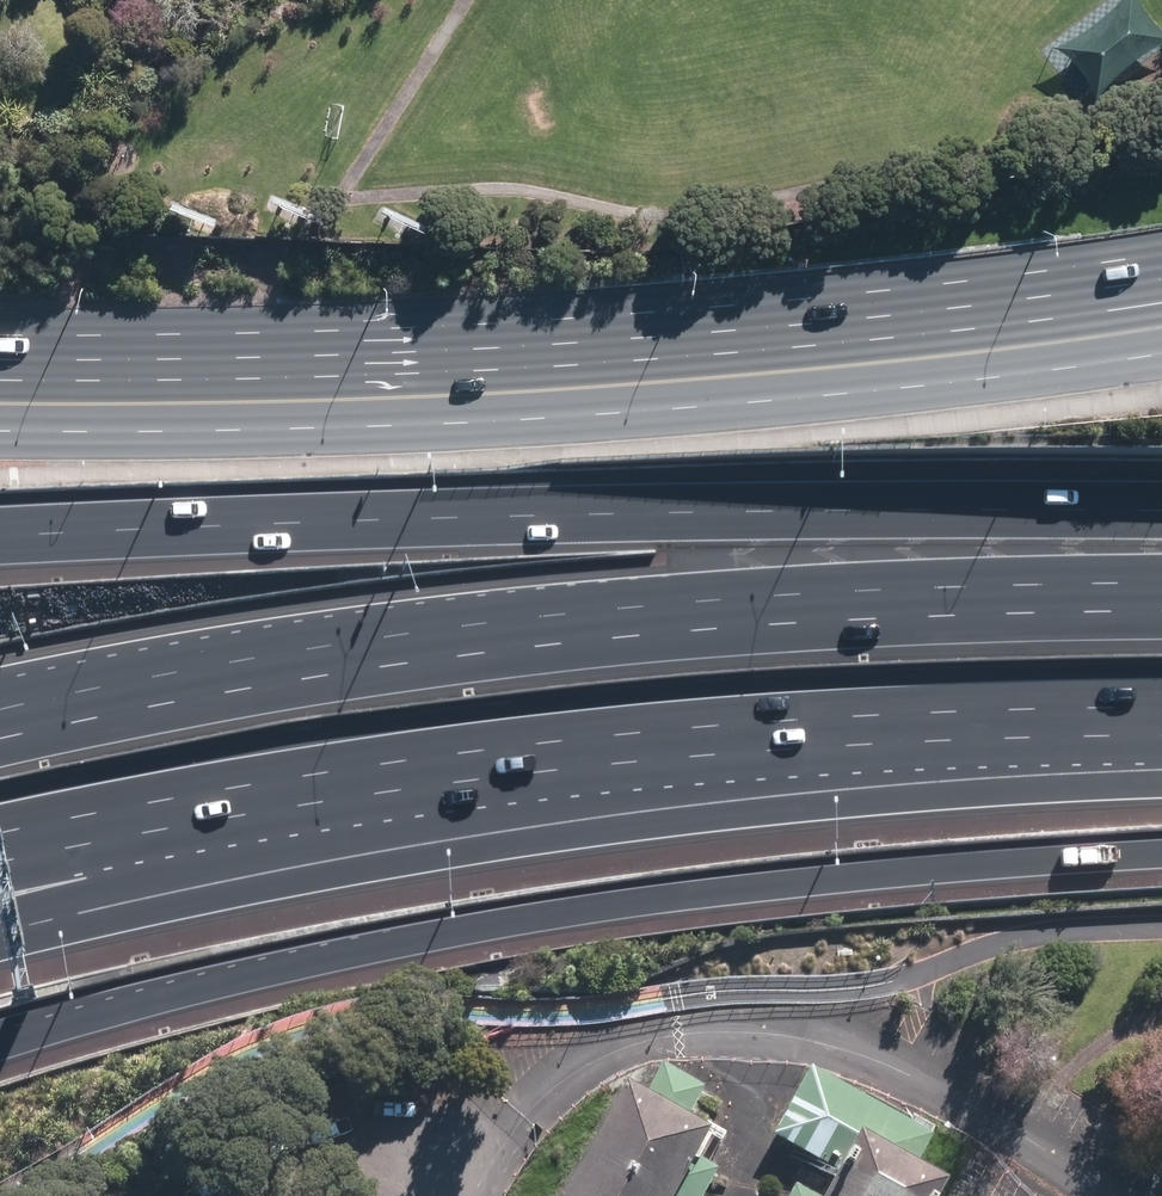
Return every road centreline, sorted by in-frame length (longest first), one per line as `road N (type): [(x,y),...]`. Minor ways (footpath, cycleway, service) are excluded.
road 1 (motorway): [(1161,728),(481,829),(0,929)]
road 2 (motorway): [(1161,846),(775,881),(497,918),(0,1035)]
road 3 (motorway): [(0,744),(396,666),(620,637),(1161,607)]
road 4 (motorway): [(1161,700),(649,724),(0,835)]
road 5 (primary): [(0,402),(528,390),(990,350),(1161,326)]
road 6 (motorway): [(0,543),(546,522),(1161,513)]

